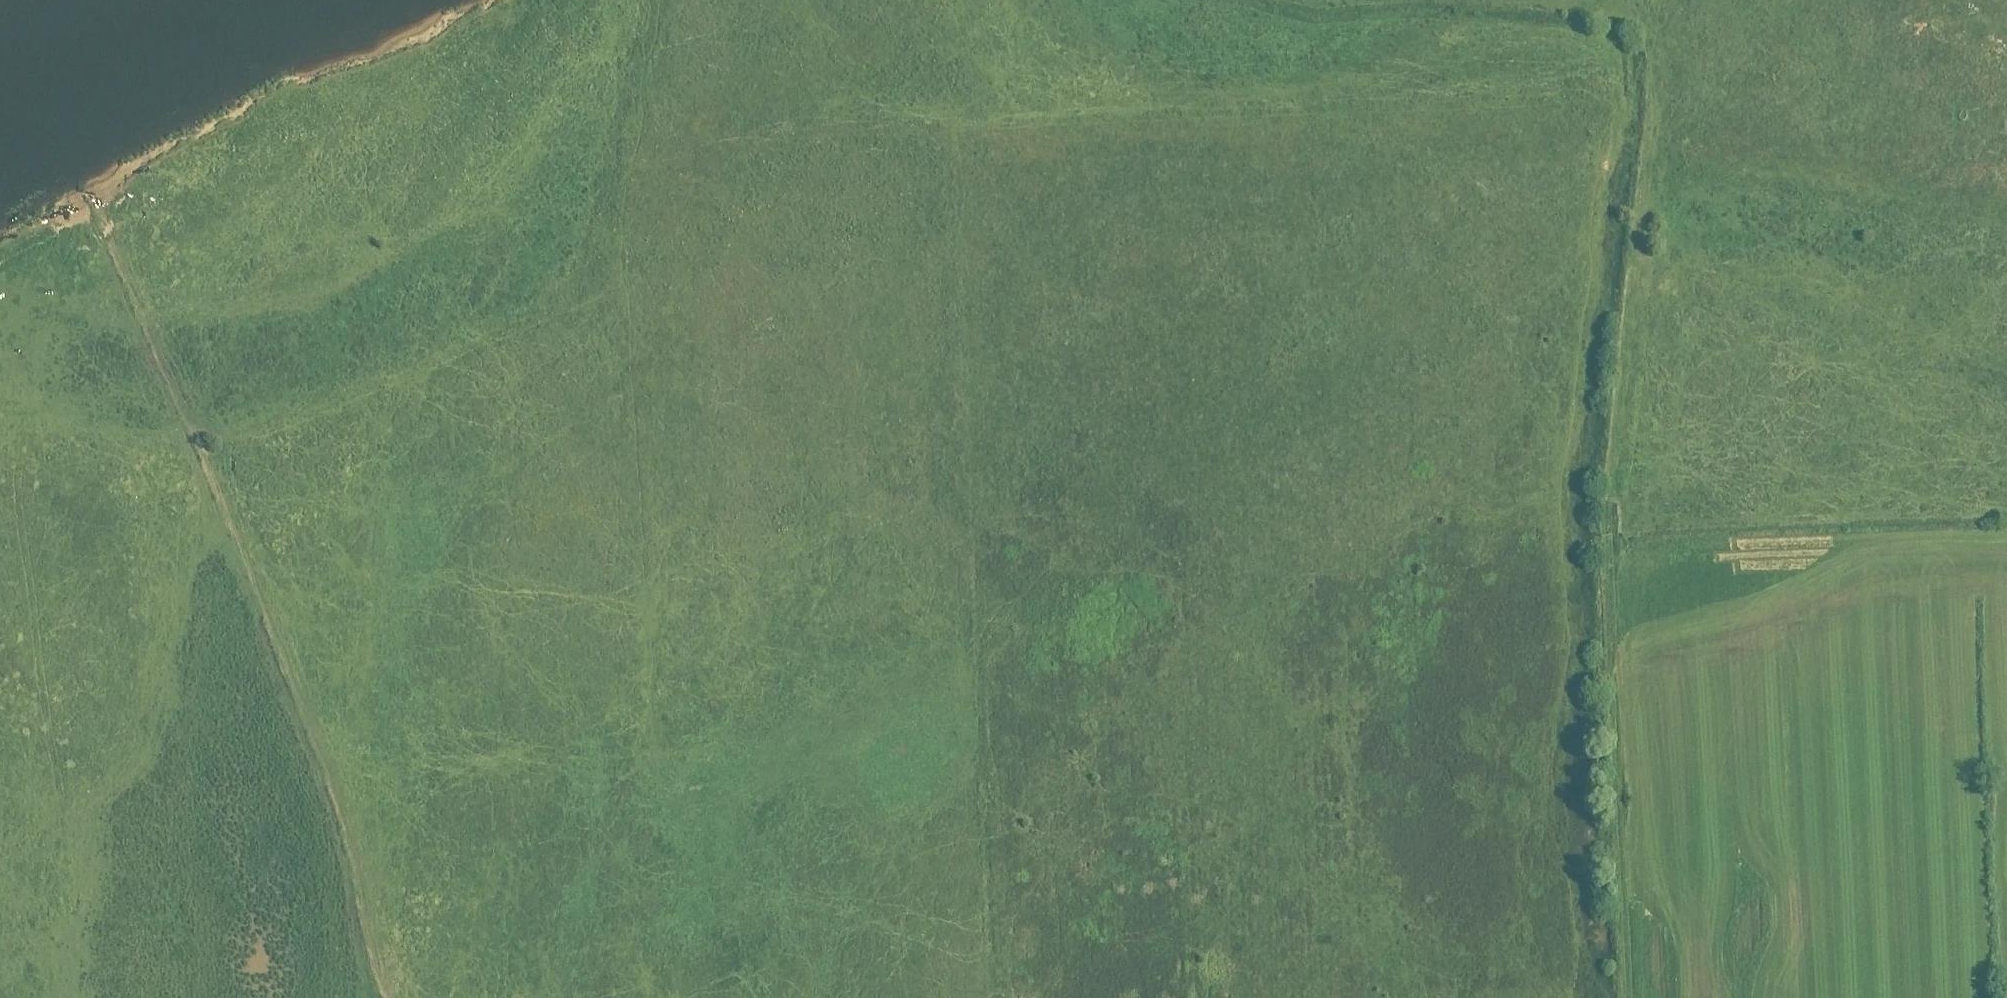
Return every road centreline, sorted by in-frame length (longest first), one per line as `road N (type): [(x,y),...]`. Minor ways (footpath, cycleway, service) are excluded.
road 1 (track): [(1626,997),(1608,534)]

